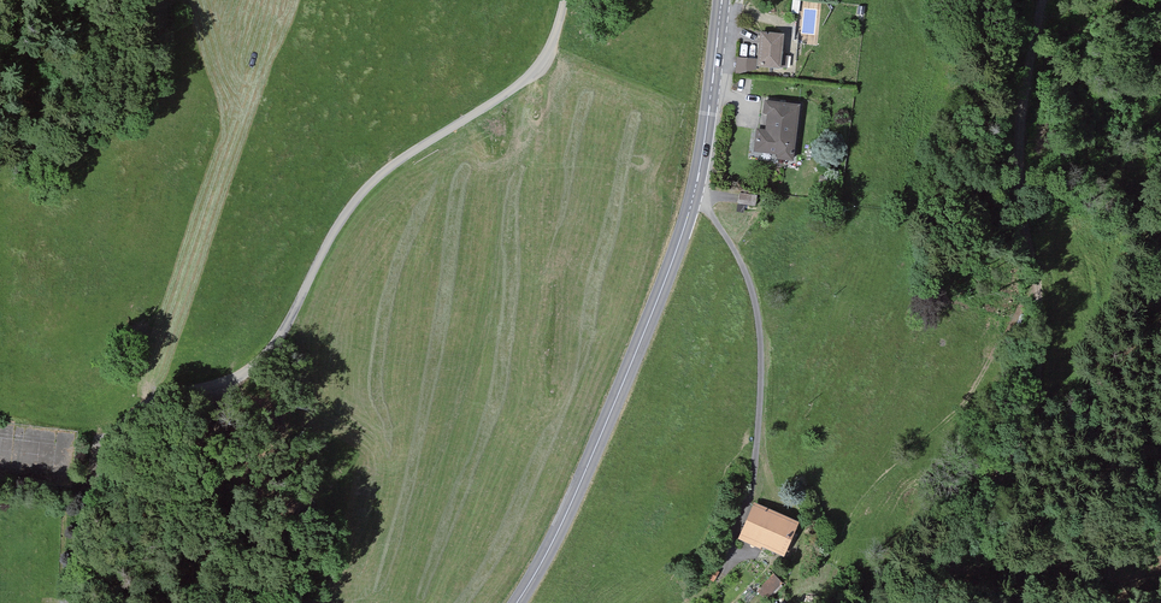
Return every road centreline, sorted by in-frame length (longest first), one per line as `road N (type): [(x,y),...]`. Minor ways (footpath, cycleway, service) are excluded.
road 1 (unclassified): [(564,0),(535,69),(392,165),(357,198),(279,340),(257,363),(129,419),(85,536),(81,602)]
road 2 (primary): [(722,0),(702,160),(681,239),(562,523),(517,602)]
road 3 (track): [(924,602),(1024,444),(1043,347),(1013,180),(1040,0)]

